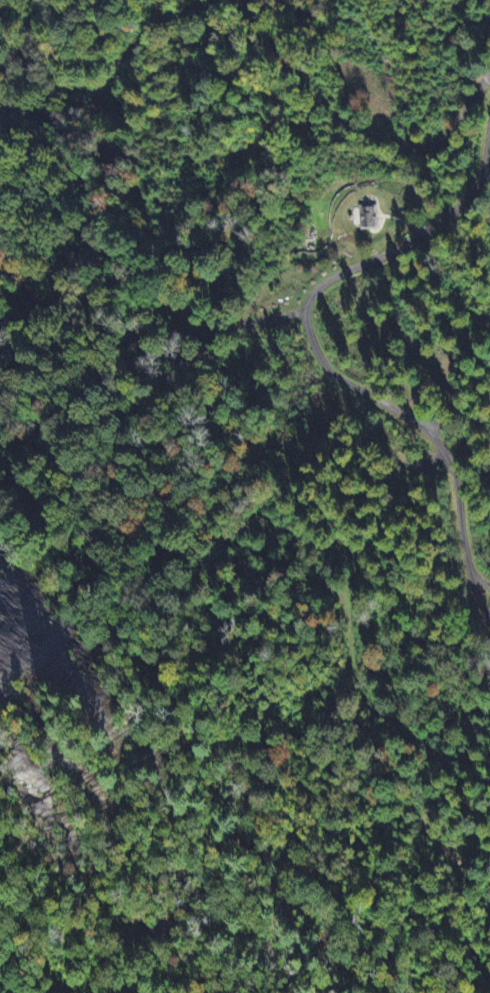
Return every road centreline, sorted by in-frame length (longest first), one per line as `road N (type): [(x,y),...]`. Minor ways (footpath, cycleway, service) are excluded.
road 1 (residential): [(489,623),(464,555),(446,457),(413,422),(332,372),(308,327),(318,288),(431,227),(472,190),(489,130)]
road 2 (residential): [(0,100),(96,75),(116,66),(148,31),(246,0)]

